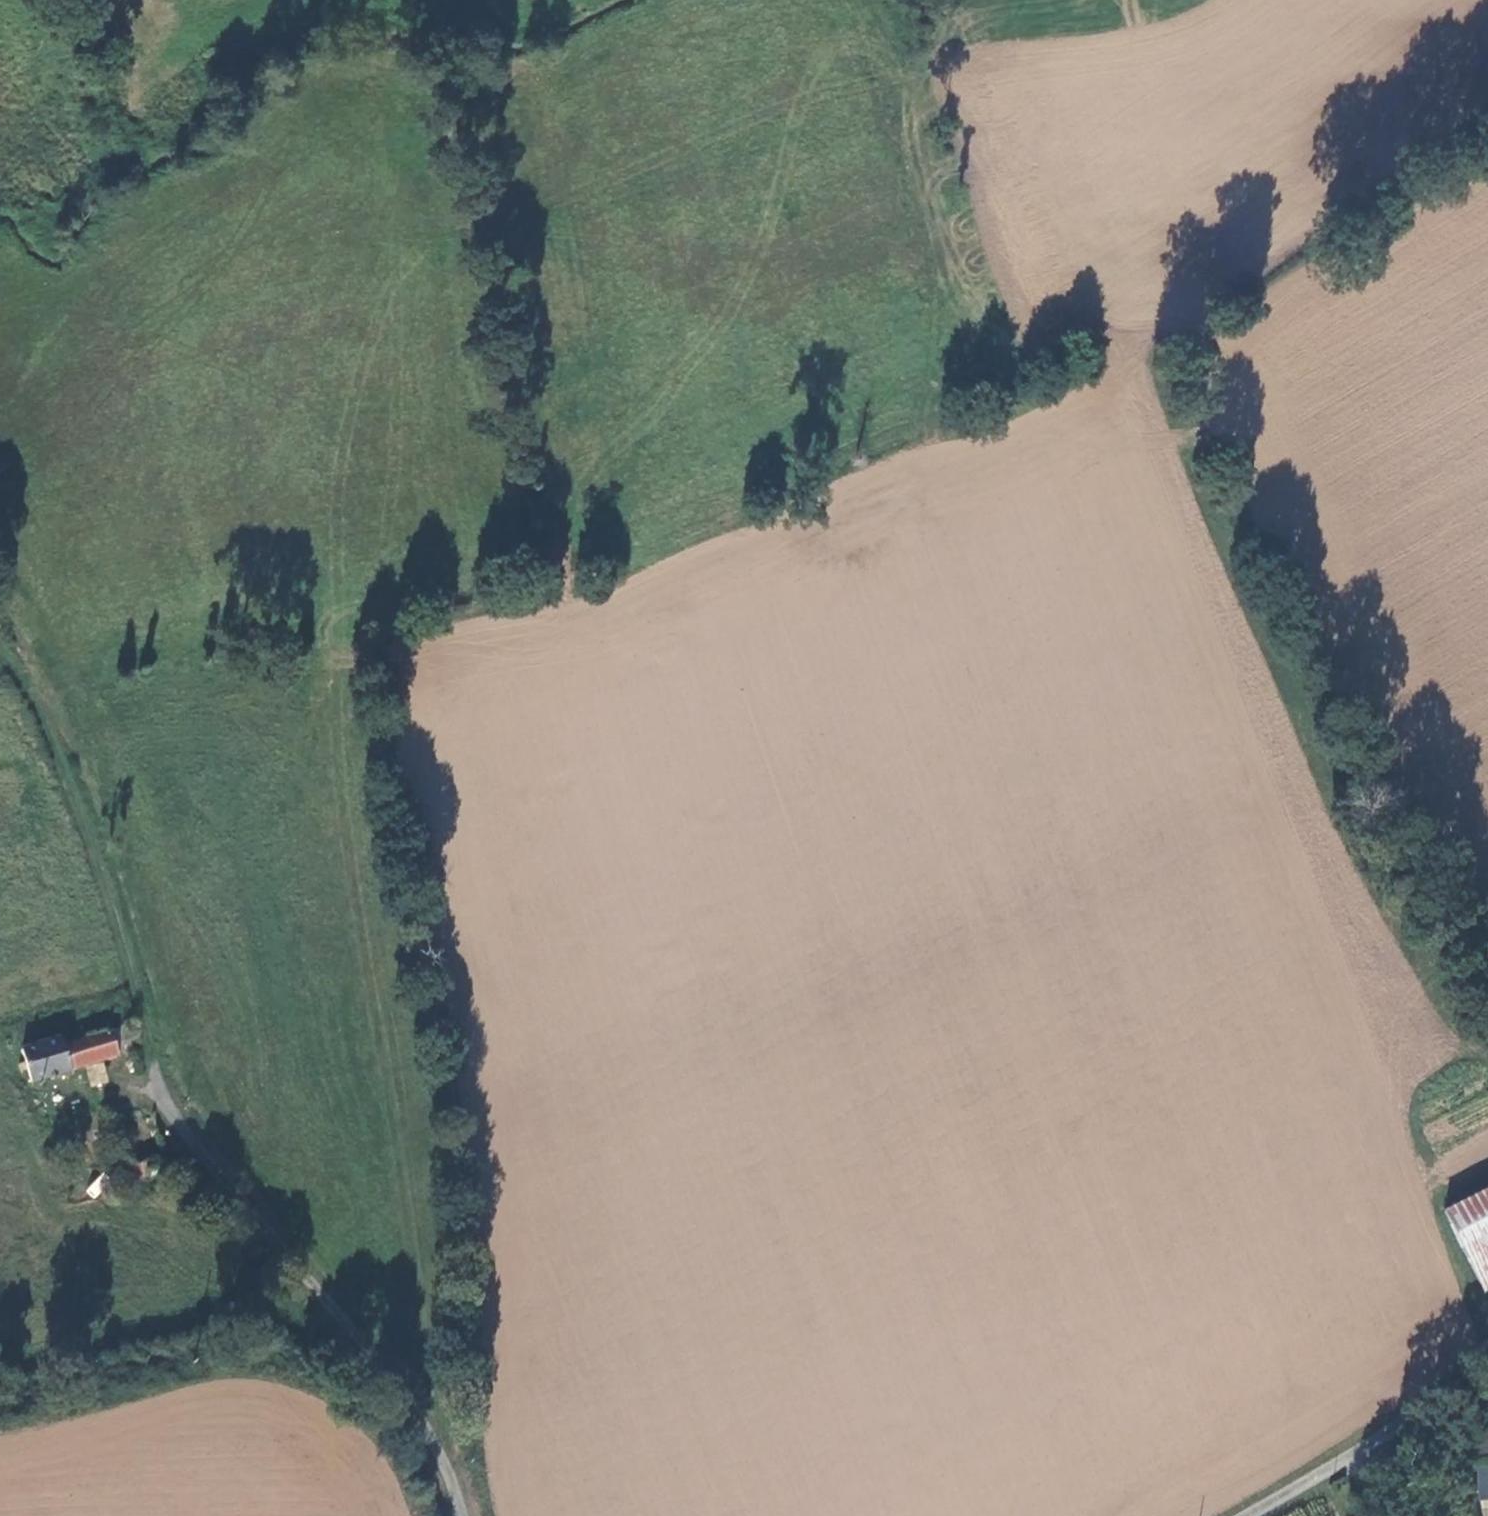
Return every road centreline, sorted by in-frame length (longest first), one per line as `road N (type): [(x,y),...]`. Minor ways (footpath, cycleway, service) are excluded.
road 1 (track): [(162,1098),(87,843),(0,626)]

